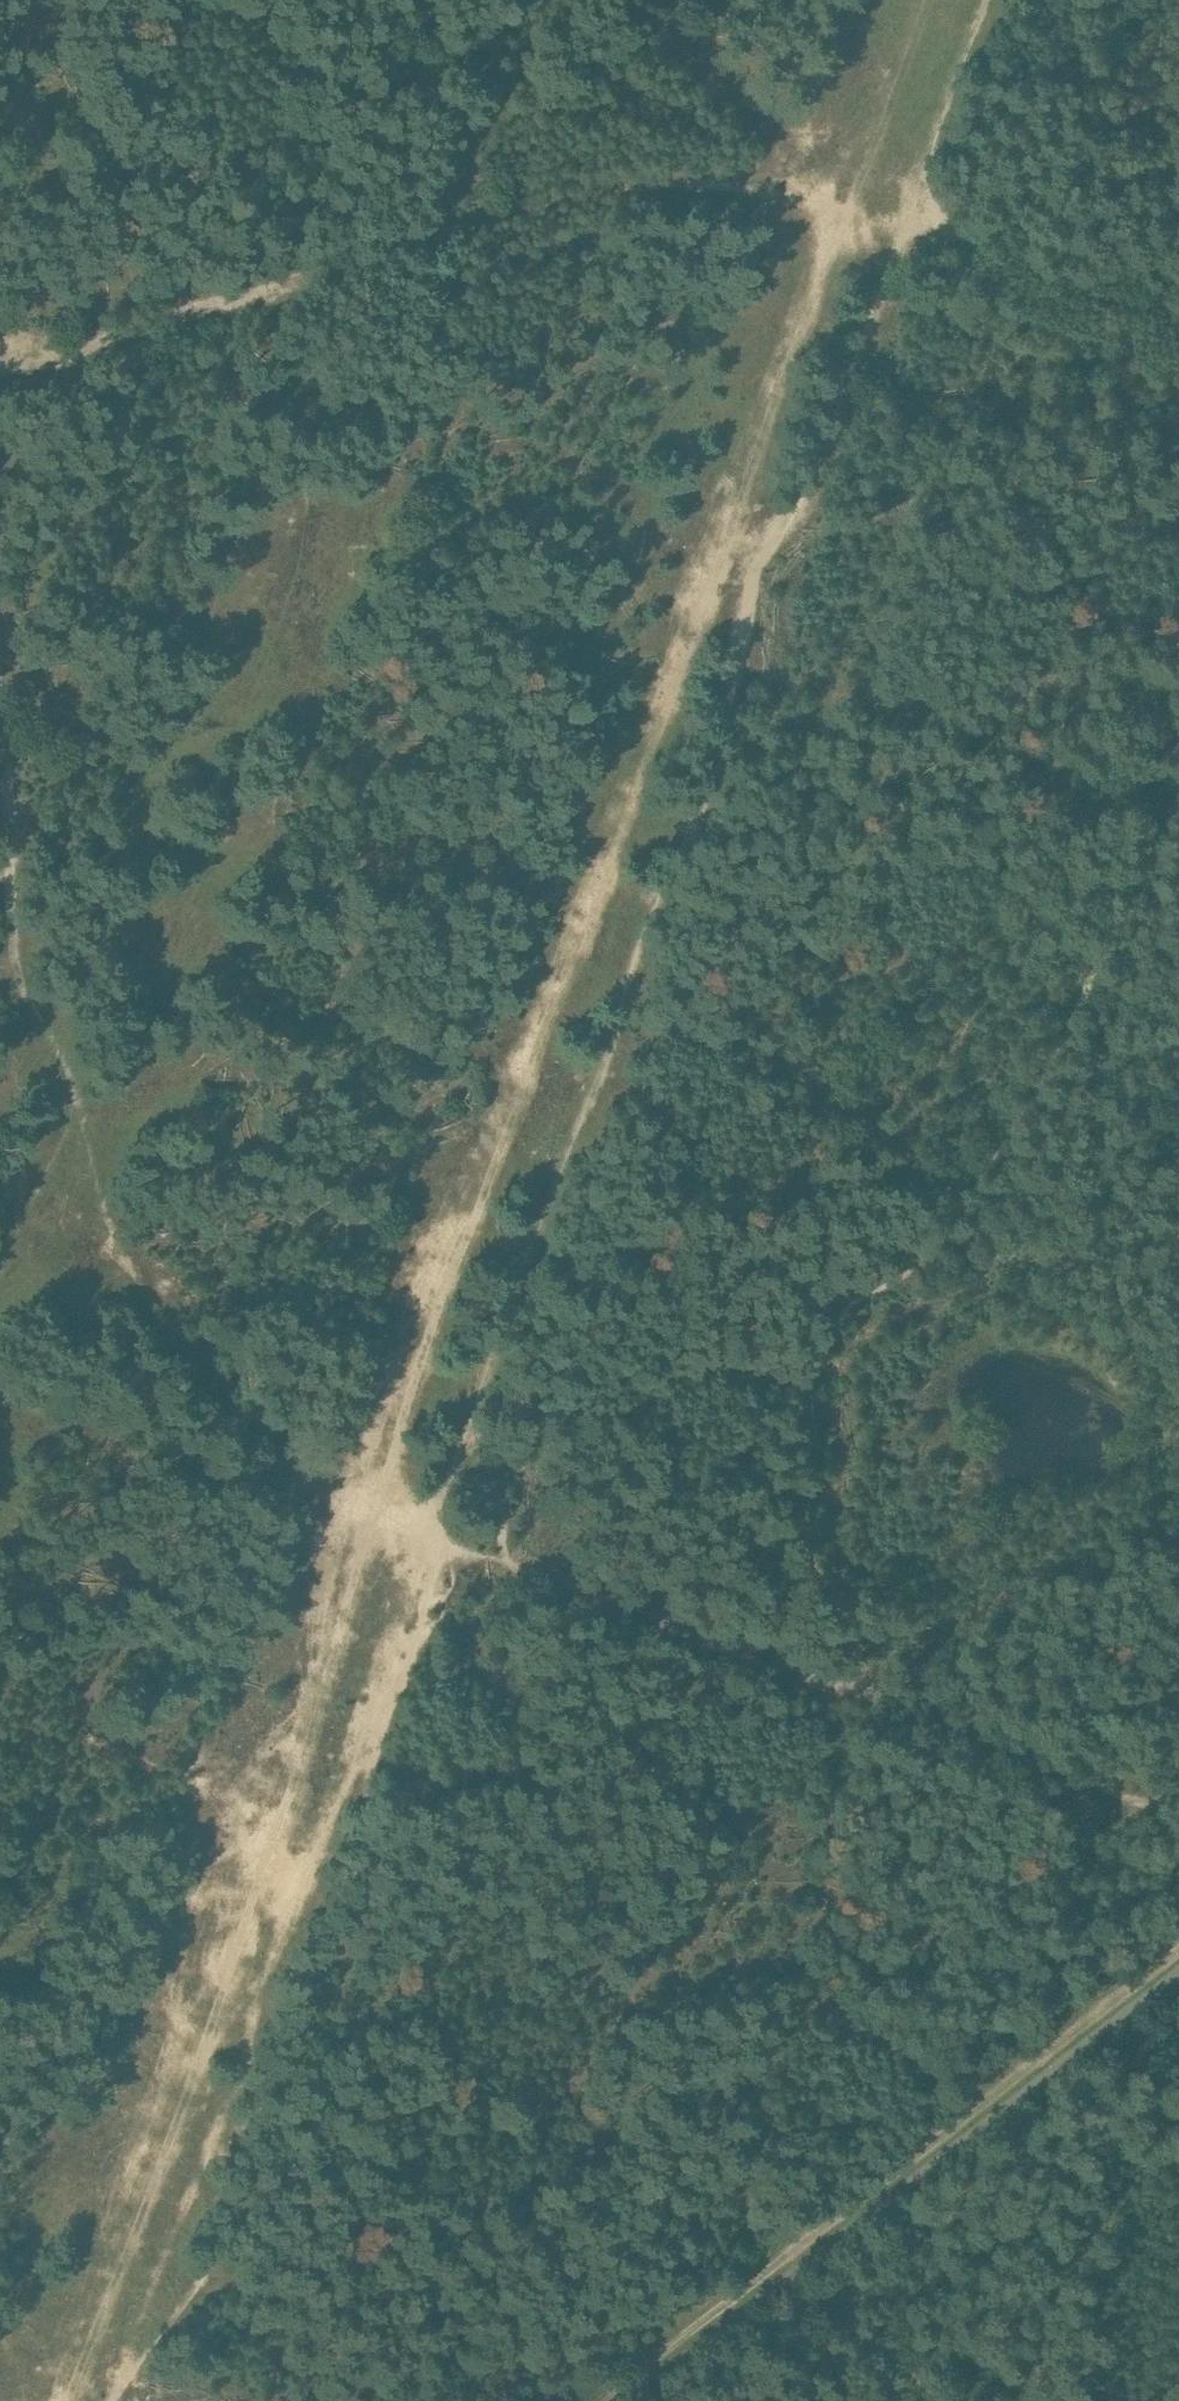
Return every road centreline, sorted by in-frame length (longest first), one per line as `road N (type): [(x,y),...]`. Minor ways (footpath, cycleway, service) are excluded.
road 1 (track): [(409,1531),(1178,1793)]
road 2 (track): [(573,2400),(1178,1928)]
road 3 (track): [(1178,311),(900,218)]

